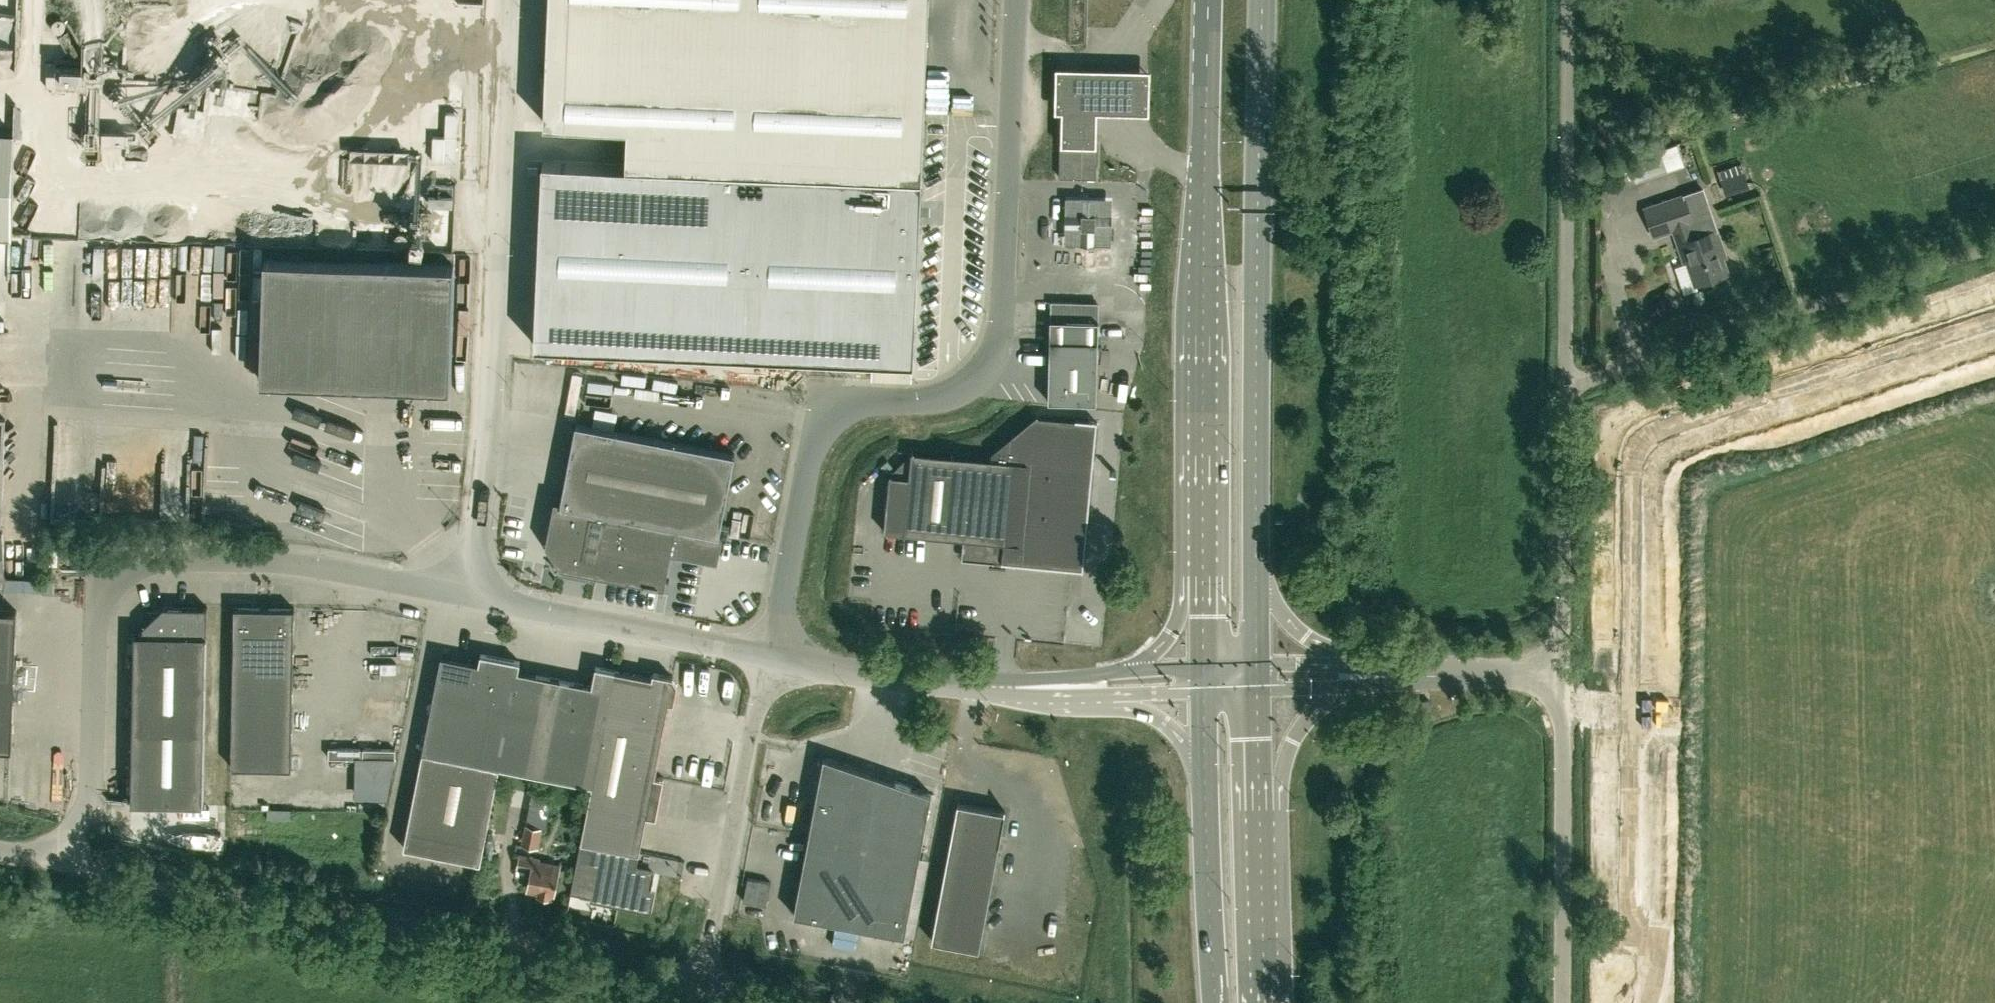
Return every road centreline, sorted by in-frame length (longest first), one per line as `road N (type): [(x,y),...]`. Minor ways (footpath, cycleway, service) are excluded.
road 1 (unclassified): [(770,659),(817,442),(859,412),(960,397),(993,358),(1014,0)]
road 2 (primary): [(1209,0),(1203,679)]
road 3 (primary): [(1257,677),(1263,0)]
road 4 (unclassified): [(701,994),(105,876),(61,842)]
road 5 (unclassified): [(471,599),(276,565),(179,559),(126,575),(99,627),(89,799),(61,842)]
road 6 (unclassified): [(471,599),(491,407),(508,0)]
road 7 (unclassified): [(1563,387),(1994,247)]
road 8 (unclassified): [(1203,679),(975,689),(869,680),(770,659)]
road 9 (unclassified): [(1563,387),(1569,0)]
road 10 (unclassified): [(701,994),(770,659)]
road 11 (primary): [(1267,1002),(1257,677)]
road 12 (unclassified): [(1557,1002),(1559,677)]
road 13 (primary): [(1203,679),(1215,1002)]
road 14 (unclassified): [(770,659),(471,599)]
road 15 (unclassified): [(1257,677),(1559,677)]
road 16 (unclassified): [(1559,677),(1563,387)]

